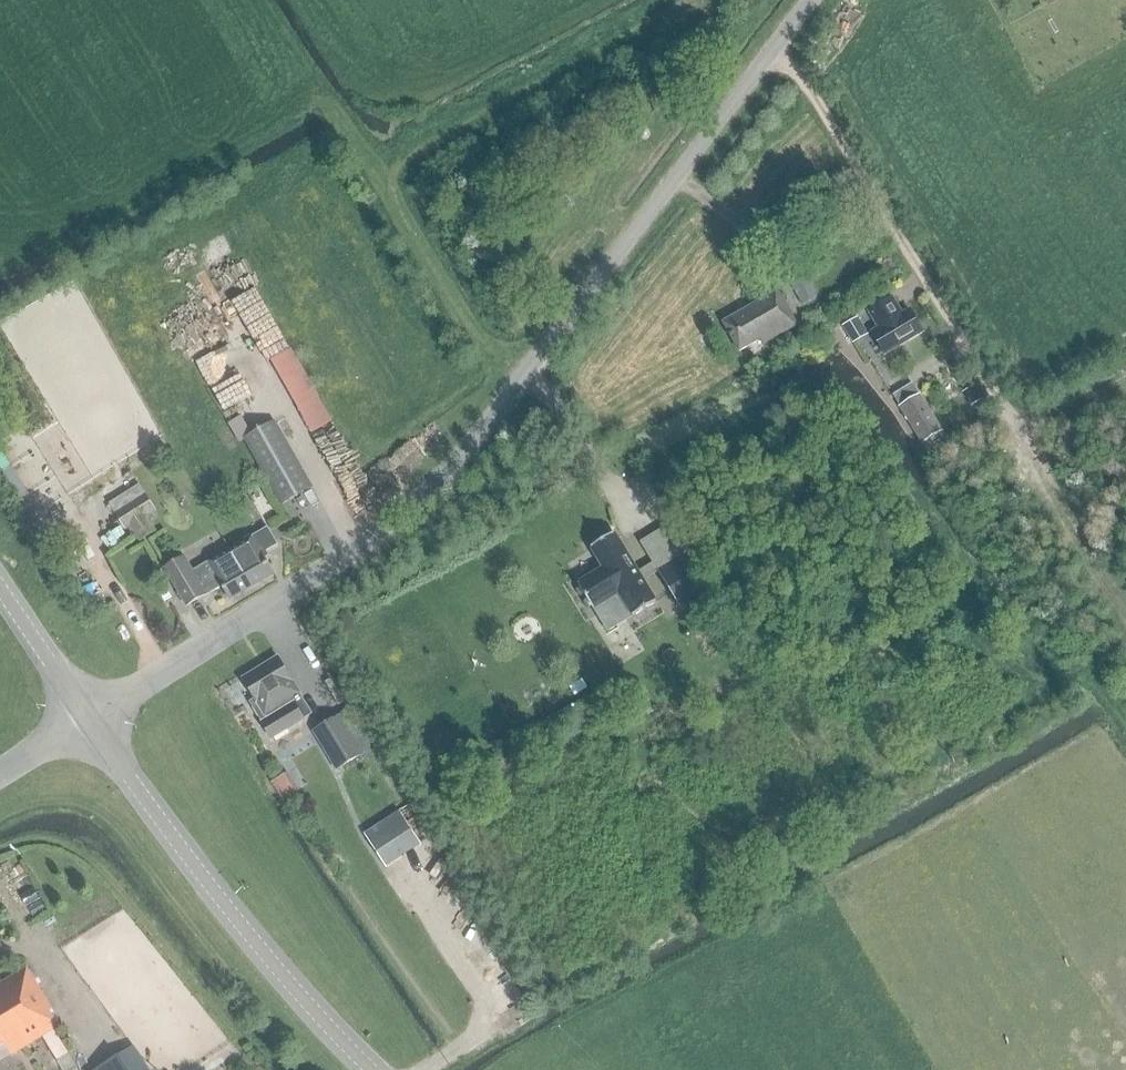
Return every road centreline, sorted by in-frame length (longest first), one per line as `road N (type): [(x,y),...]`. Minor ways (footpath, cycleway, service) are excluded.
road 1 (unclassified): [(89,718),(339,561),(455,464),(812,0)]
road 2 (track): [(523,376),(473,331),(391,193),(394,173),(405,157),(683,0)]
road 3 (tertiary): [(375,1069),(218,897),(89,718)]
road 4 (track): [(1037,464),(1125,610)]
road 5 (tertiary): [(0,586),(89,718)]

